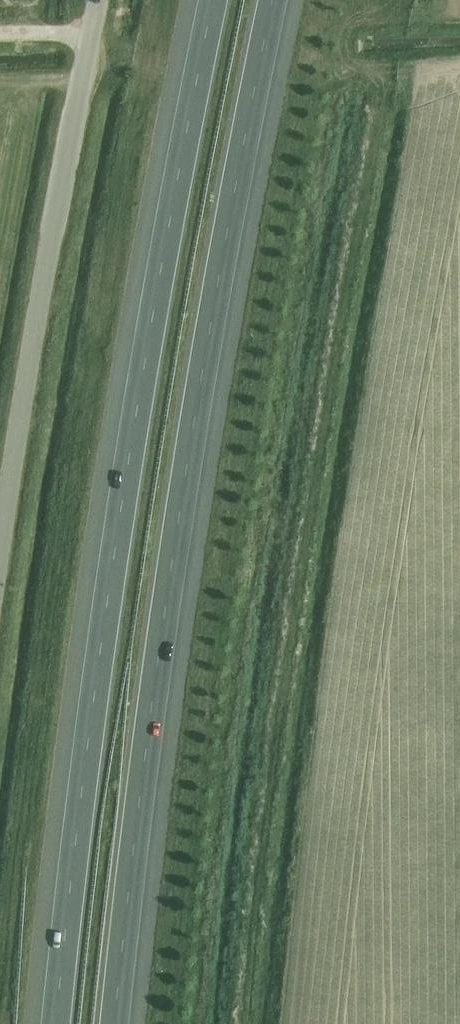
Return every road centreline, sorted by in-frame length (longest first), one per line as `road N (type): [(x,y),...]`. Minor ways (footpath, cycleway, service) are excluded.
road 1 (motorway): [(114,1023),(200,389),(272,0)]
road 2 (motorway): [(214,0),(145,365),(57,1023)]
road 3 (unclassified): [(0,554),(97,0)]

